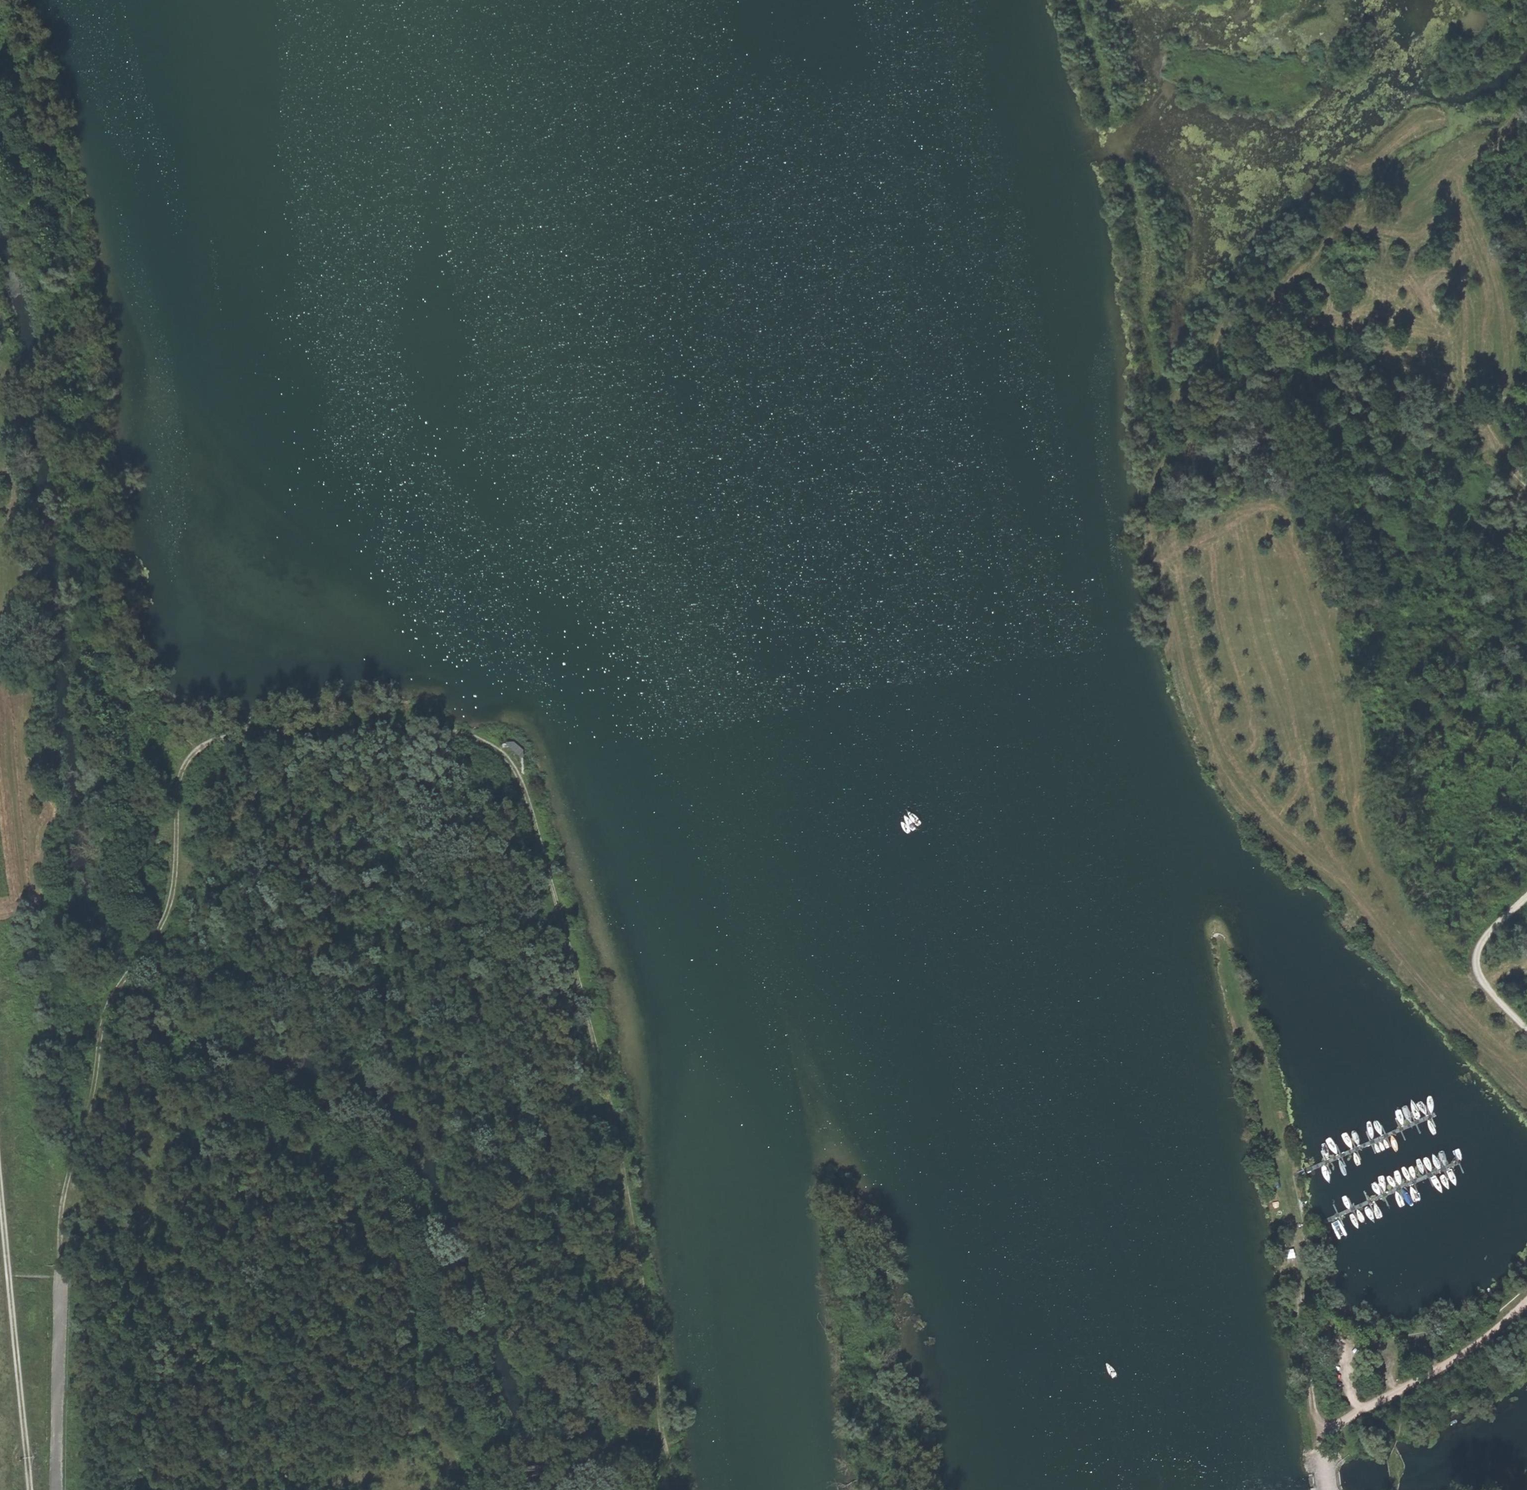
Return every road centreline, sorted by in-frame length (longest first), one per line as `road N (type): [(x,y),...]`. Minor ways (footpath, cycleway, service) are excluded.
road 1 (track): [(661,1433),(623,1167),(573,963),(518,775),(501,750),(470,735),(396,725),(245,734),(208,744),(186,761),(177,788),(165,918),(100,1027),(89,1111),(64,1193),(59,1265)]
road 2 (track): [(1526,1091),(1439,1003),(1339,881),(1241,799),(1206,731),(1170,593)]
road 3 (track): [(31,1489),(0,1178)]
road 4 (track): [(1526,1305),(1478,1345),(1328,1431),(1329,1489)]
road 5 (track): [(1526,1027),(1480,977),(1476,962),(1479,945),(1526,896)]

